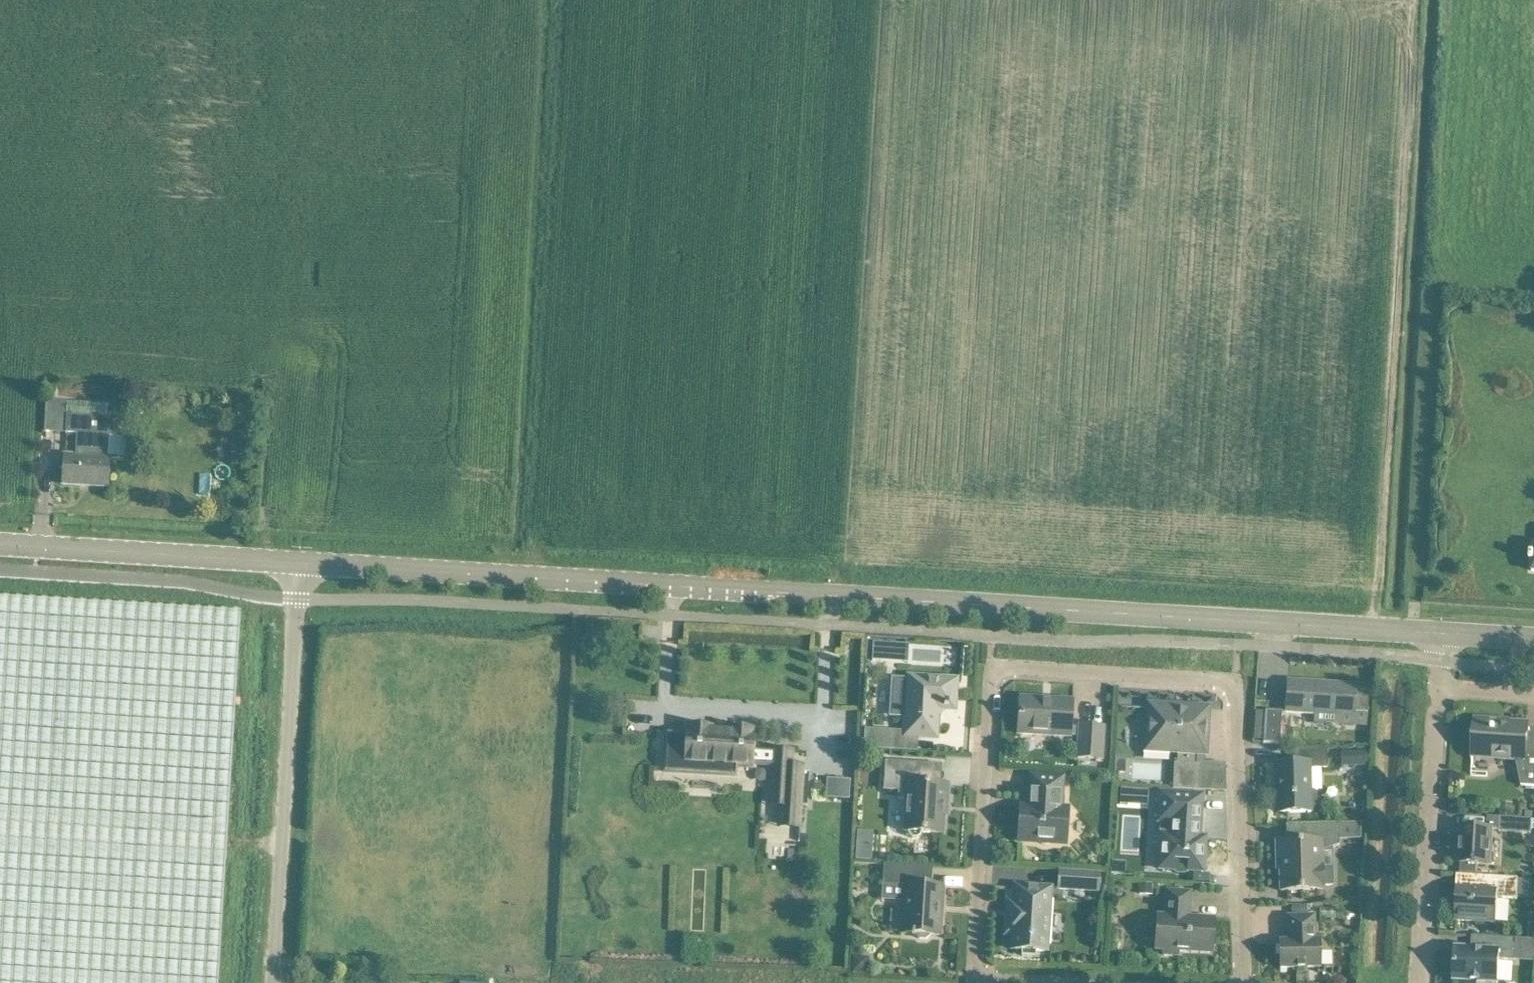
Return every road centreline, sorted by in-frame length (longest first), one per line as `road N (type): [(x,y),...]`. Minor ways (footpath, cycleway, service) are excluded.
road 1 (unclassified): [(1440,636),(295,568)]
road 2 (residential): [(974,982),(987,705),(997,677),(1018,671),(1232,685),(1238,700)]
road 3 (unclassified): [(272,982),(295,568)]
road 4 (unclassified): [(295,568),(0,548)]
road 5 (residential): [(1414,982),(1438,690)]
road 6 (residential): [(1238,700),(1239,982)]

